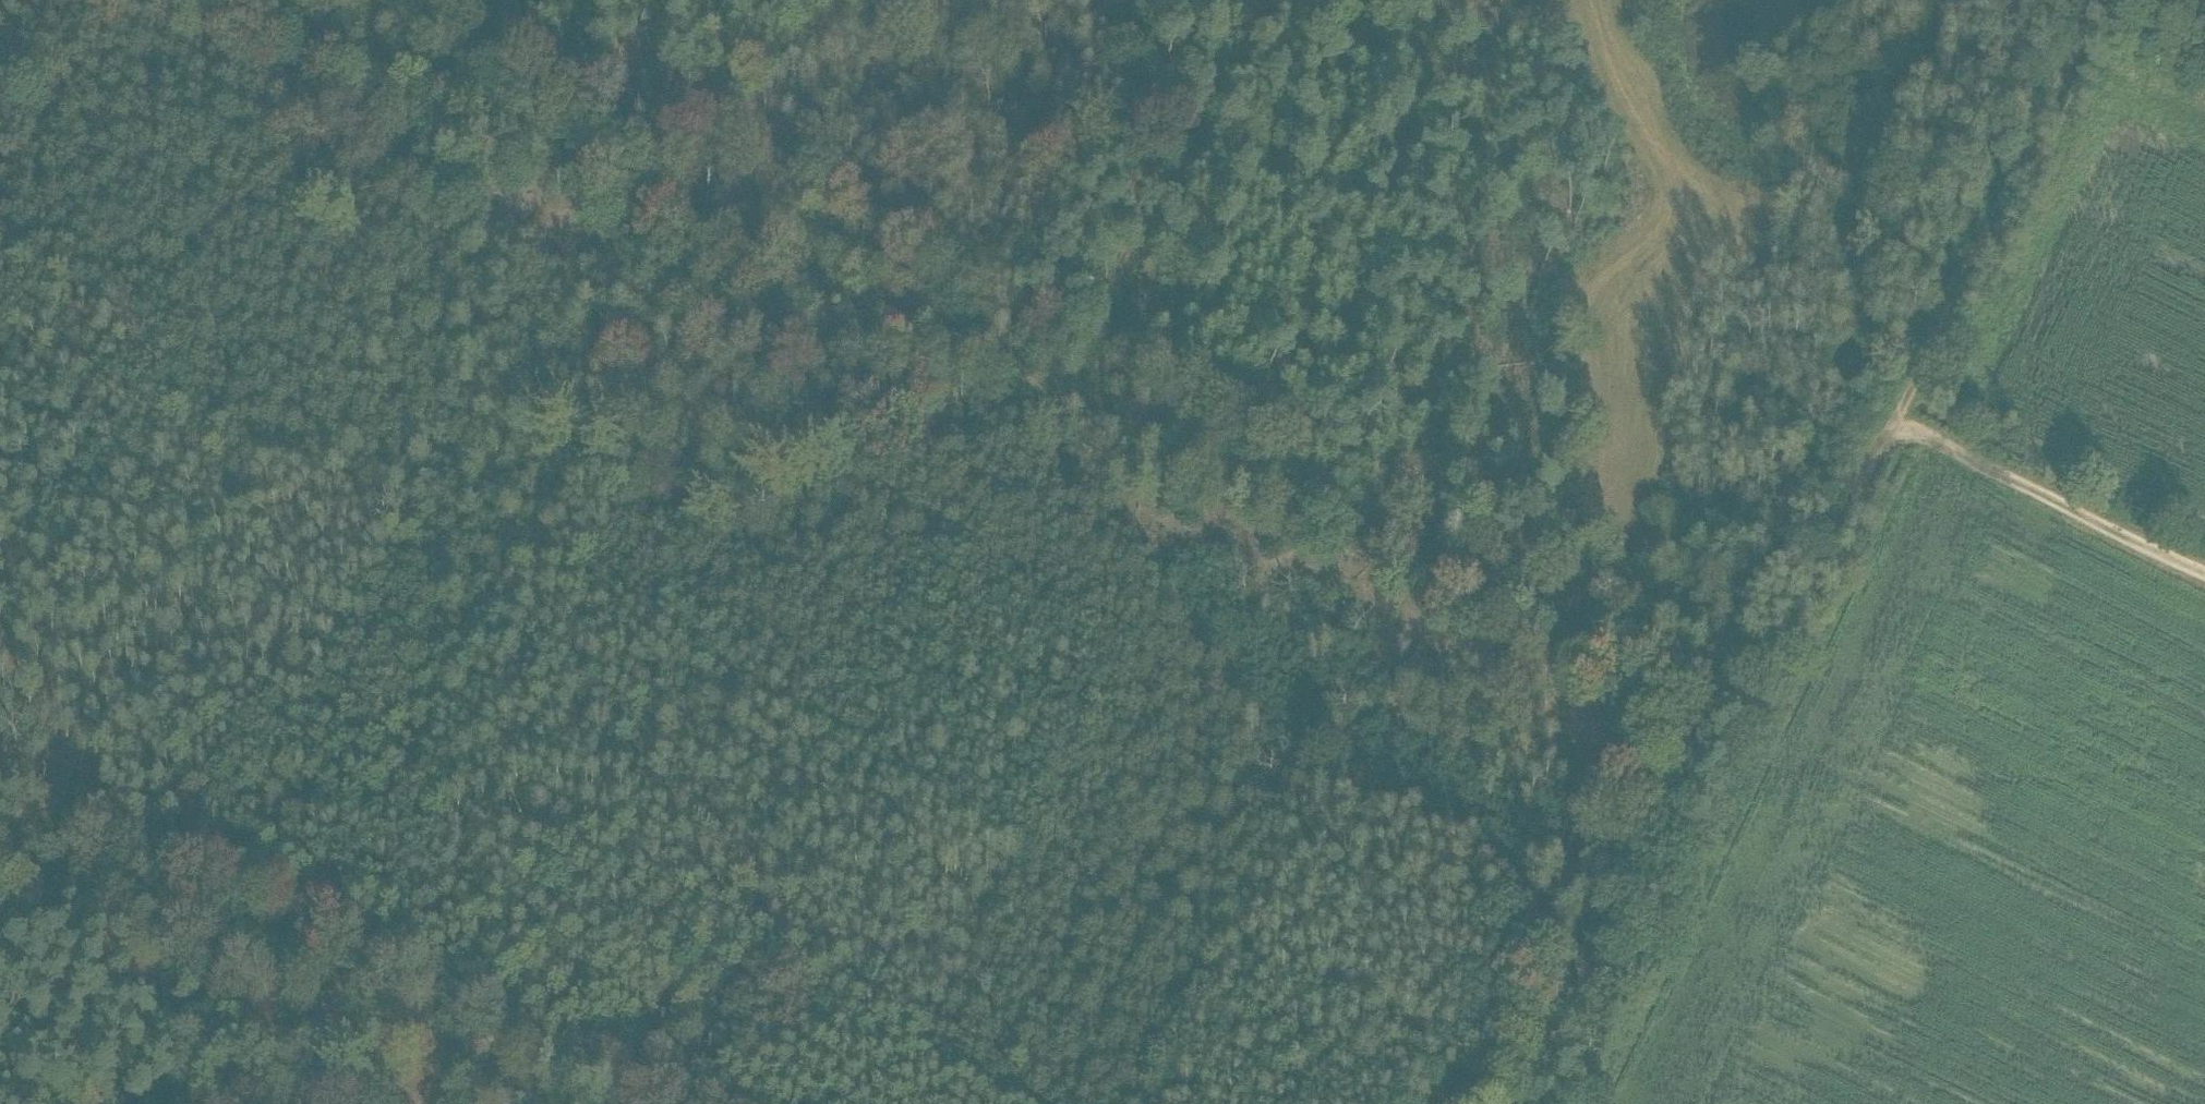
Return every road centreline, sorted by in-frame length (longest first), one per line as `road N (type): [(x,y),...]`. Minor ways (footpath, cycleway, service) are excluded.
road 1 (track): [(1707,703),(218,0)]
road 2 (track): [(1897,415),(1774,648),(1707,703),(1514,1103)]
road 3 (track): [(538,1103),(0,848)]
road 4 (track): [(2097,0),(1897,415)]
road 5 (track): [(1072,402),(1265,0)]
road 6 (track): [(2204,570),(1897,415)]

